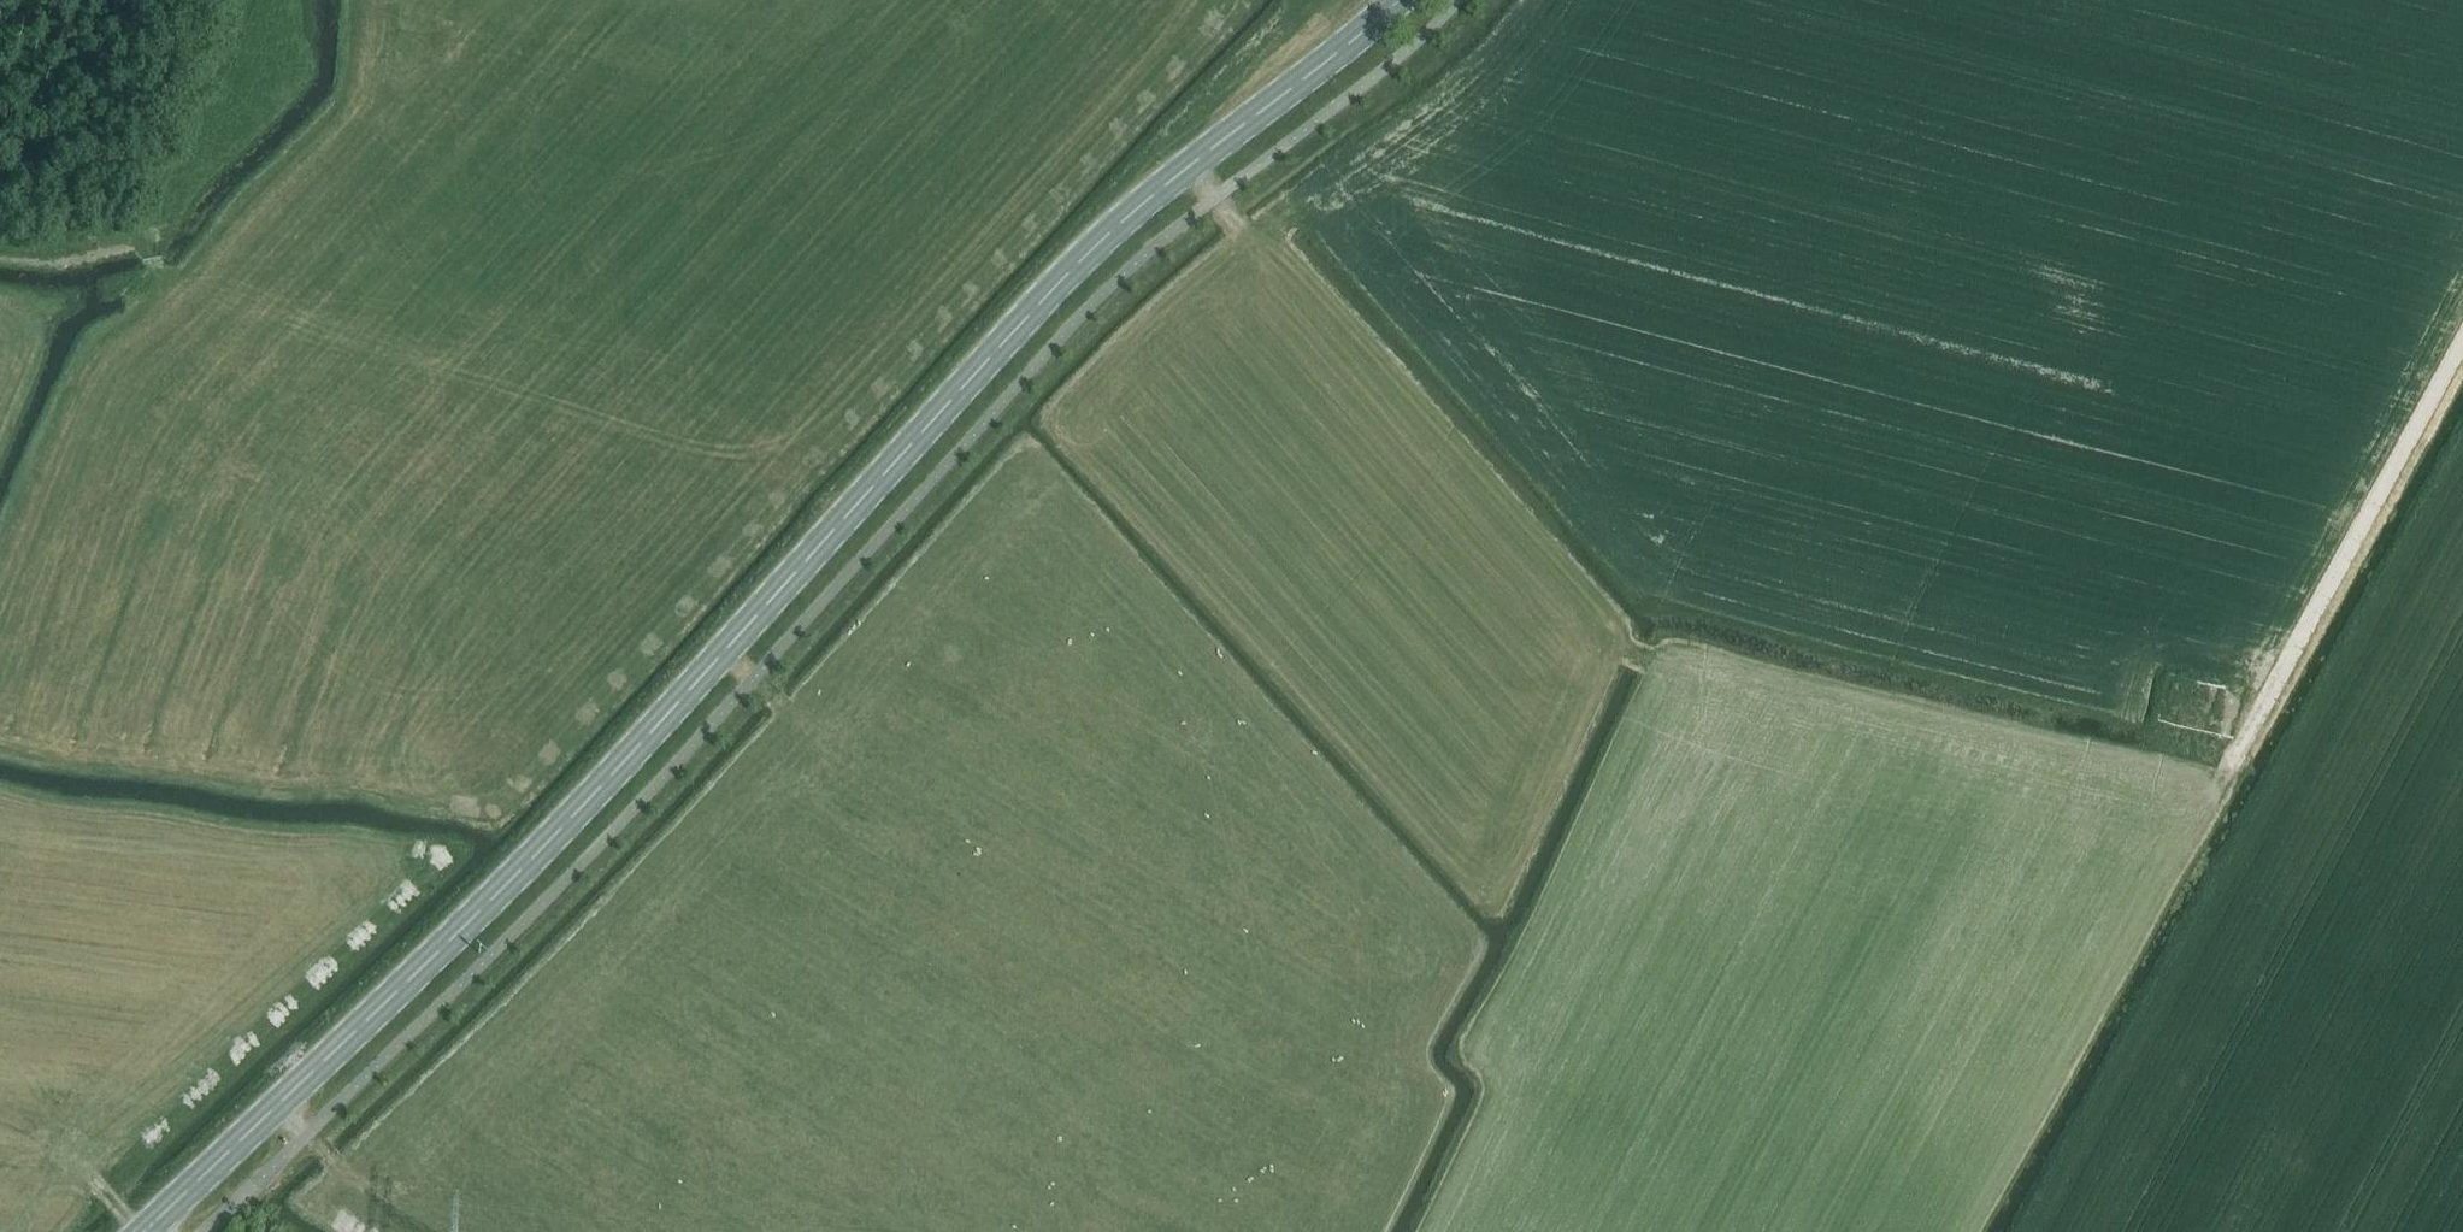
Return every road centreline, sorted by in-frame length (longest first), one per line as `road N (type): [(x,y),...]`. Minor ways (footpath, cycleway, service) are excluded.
road 1 (tertiary): [(143,1231),(544,847),(1096,245),(1399,0)]
road 2 (track): [(2229,771),(2462,342)]

